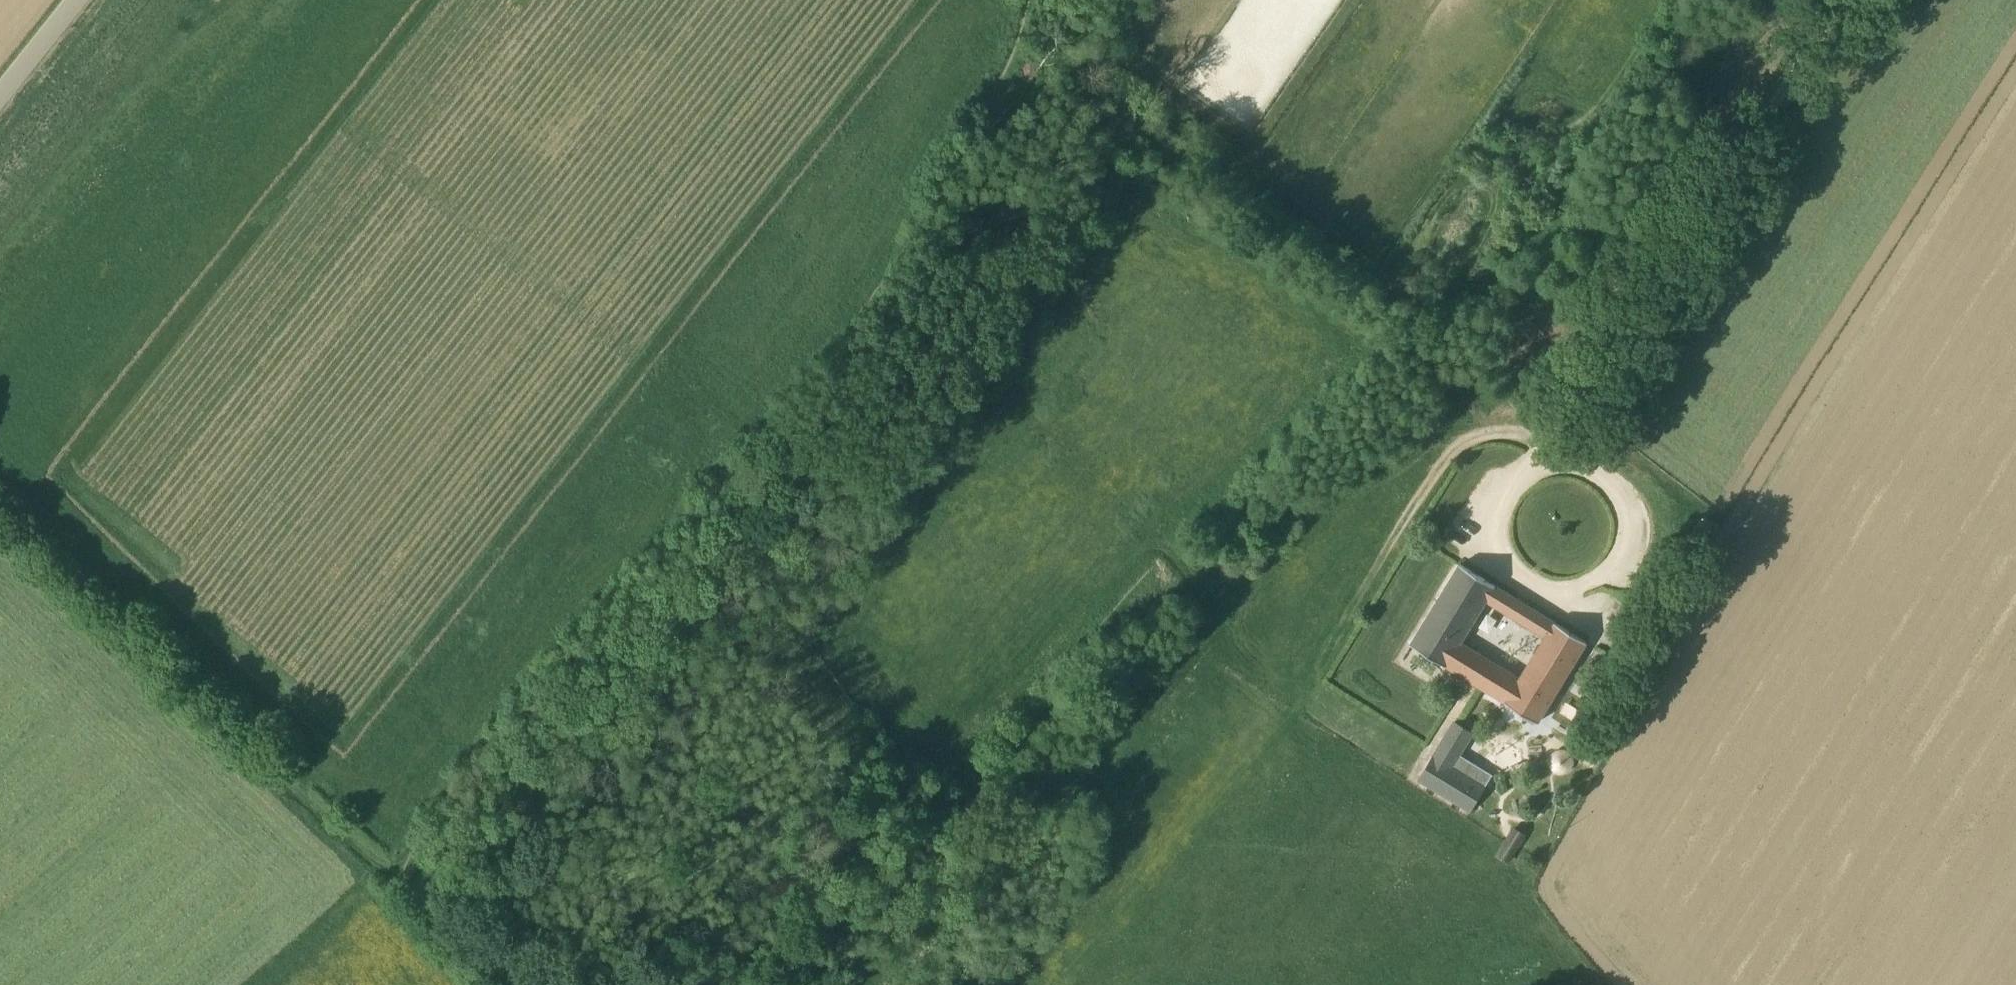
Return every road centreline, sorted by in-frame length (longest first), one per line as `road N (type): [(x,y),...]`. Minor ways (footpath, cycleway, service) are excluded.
road 1 (track): [(388,868),(0,506)]
road 2 (track): [(1578,984),(1503,892),(1486,845),(1498,771)]
road 3 (track): [(523,984),(388,868)]

